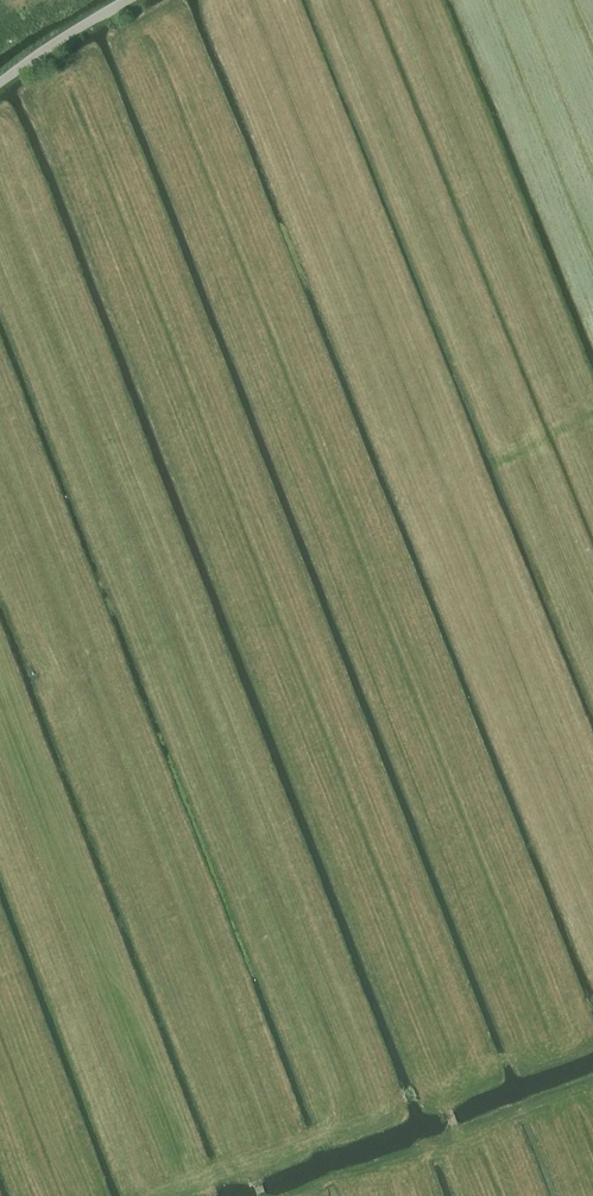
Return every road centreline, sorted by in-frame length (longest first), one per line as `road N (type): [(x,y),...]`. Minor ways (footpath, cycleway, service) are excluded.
road 1 (tertiary): [(0,81),(126,0)]

